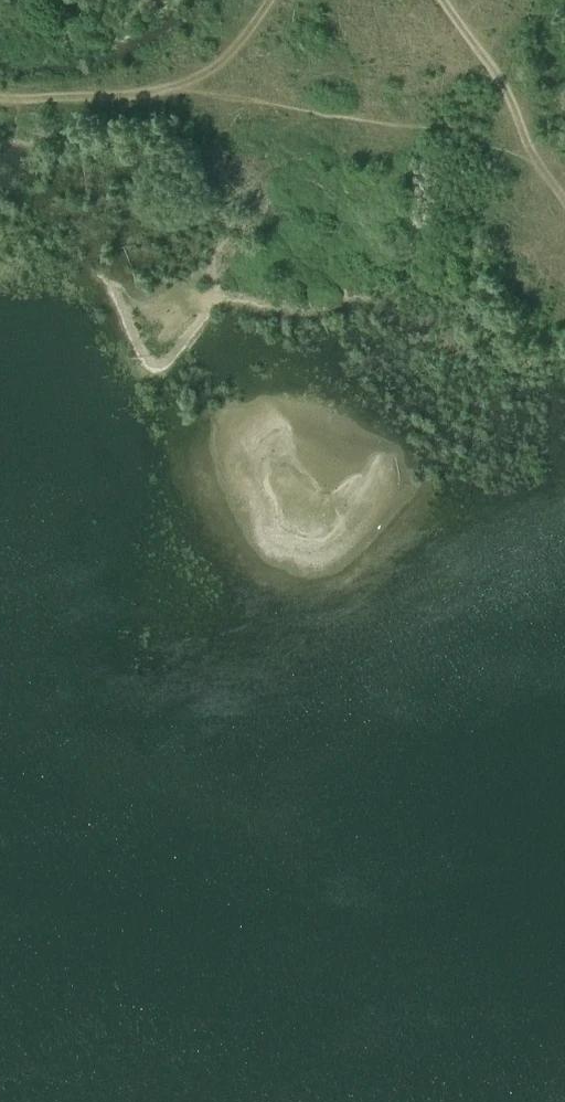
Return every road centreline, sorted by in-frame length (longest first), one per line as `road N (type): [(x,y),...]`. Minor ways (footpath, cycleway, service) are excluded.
road 1 (track): [(0,99),(96,102),(172,87),(235,49),(268,0)]
road 2 (track): [(441,0),(564,202)]

